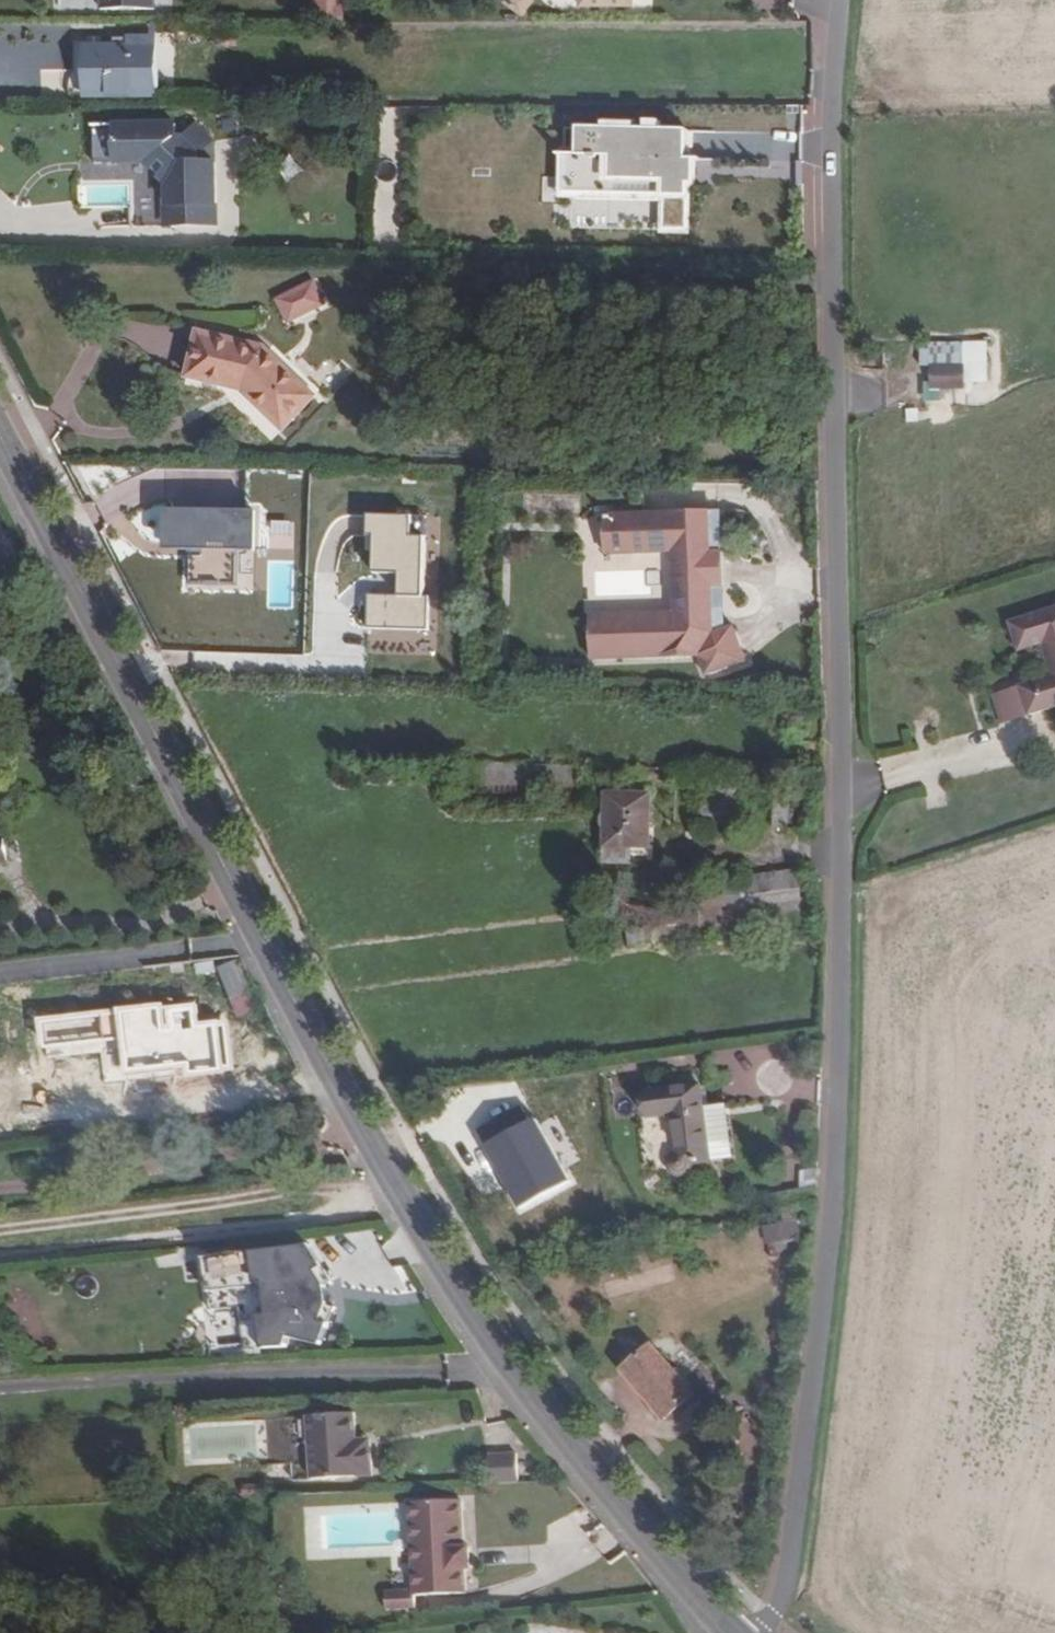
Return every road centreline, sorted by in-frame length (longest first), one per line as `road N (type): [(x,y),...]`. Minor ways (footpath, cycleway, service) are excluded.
road 1 (residential): [(755,1632),(773,1593),(825,1208),(840,0)]
road 2 (tertiary): [(734,1632),(576,1458),(488,1339),(263,939),(0,435)]
road 3 (track): [(514,1374),(0,1386)]
road 4 (track): [(394,1181),(0,1230)]

